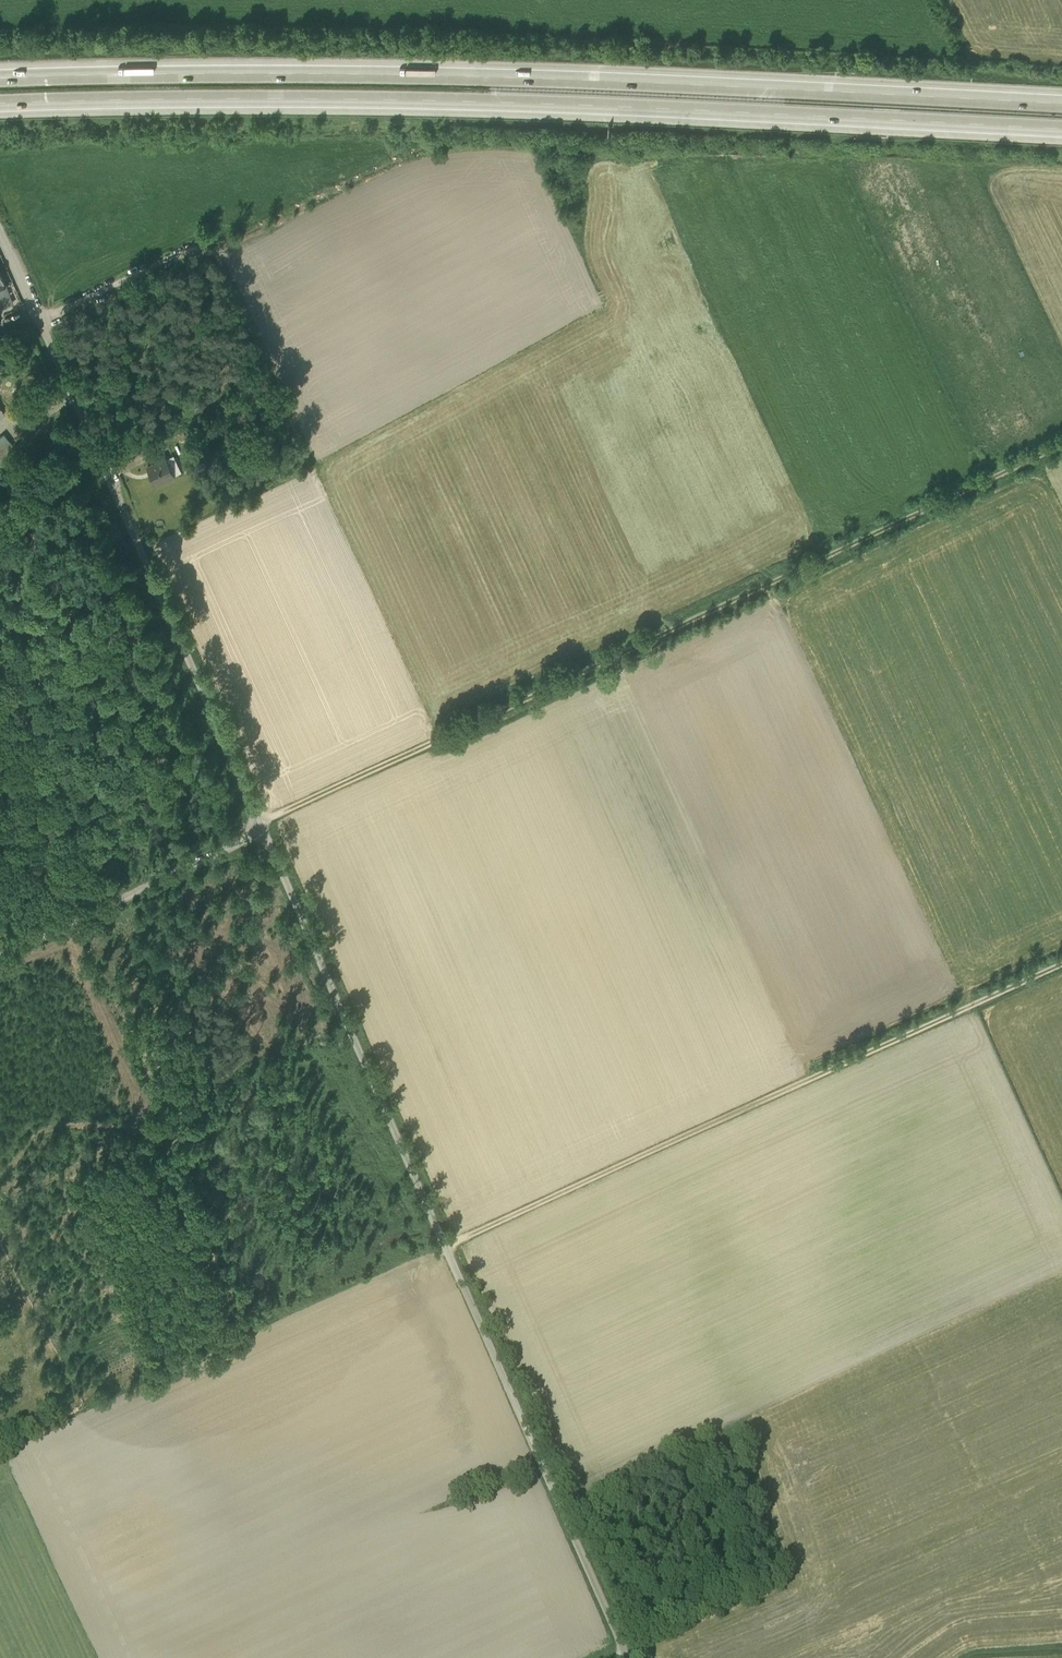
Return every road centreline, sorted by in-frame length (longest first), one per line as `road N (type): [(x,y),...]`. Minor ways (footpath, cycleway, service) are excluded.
road 1 (motorway): [(1061,102),(470,72),(0,74)]
road 2 (motorway): [(0,99),(470,98),(1061,126)]
road 3 (track): [(259,823),(1061,440)]
road 4 (track): [(1061,967),(443,1245)]
road 5 (unclassified): [(259,823),(0,239)]
road 6 (unclassified): [(443,1245),(259,823)]
road 7 (unclassified): [(443,1245),(625,1657)]
road 8 (unclassified): [(259,823),(0,955)]

